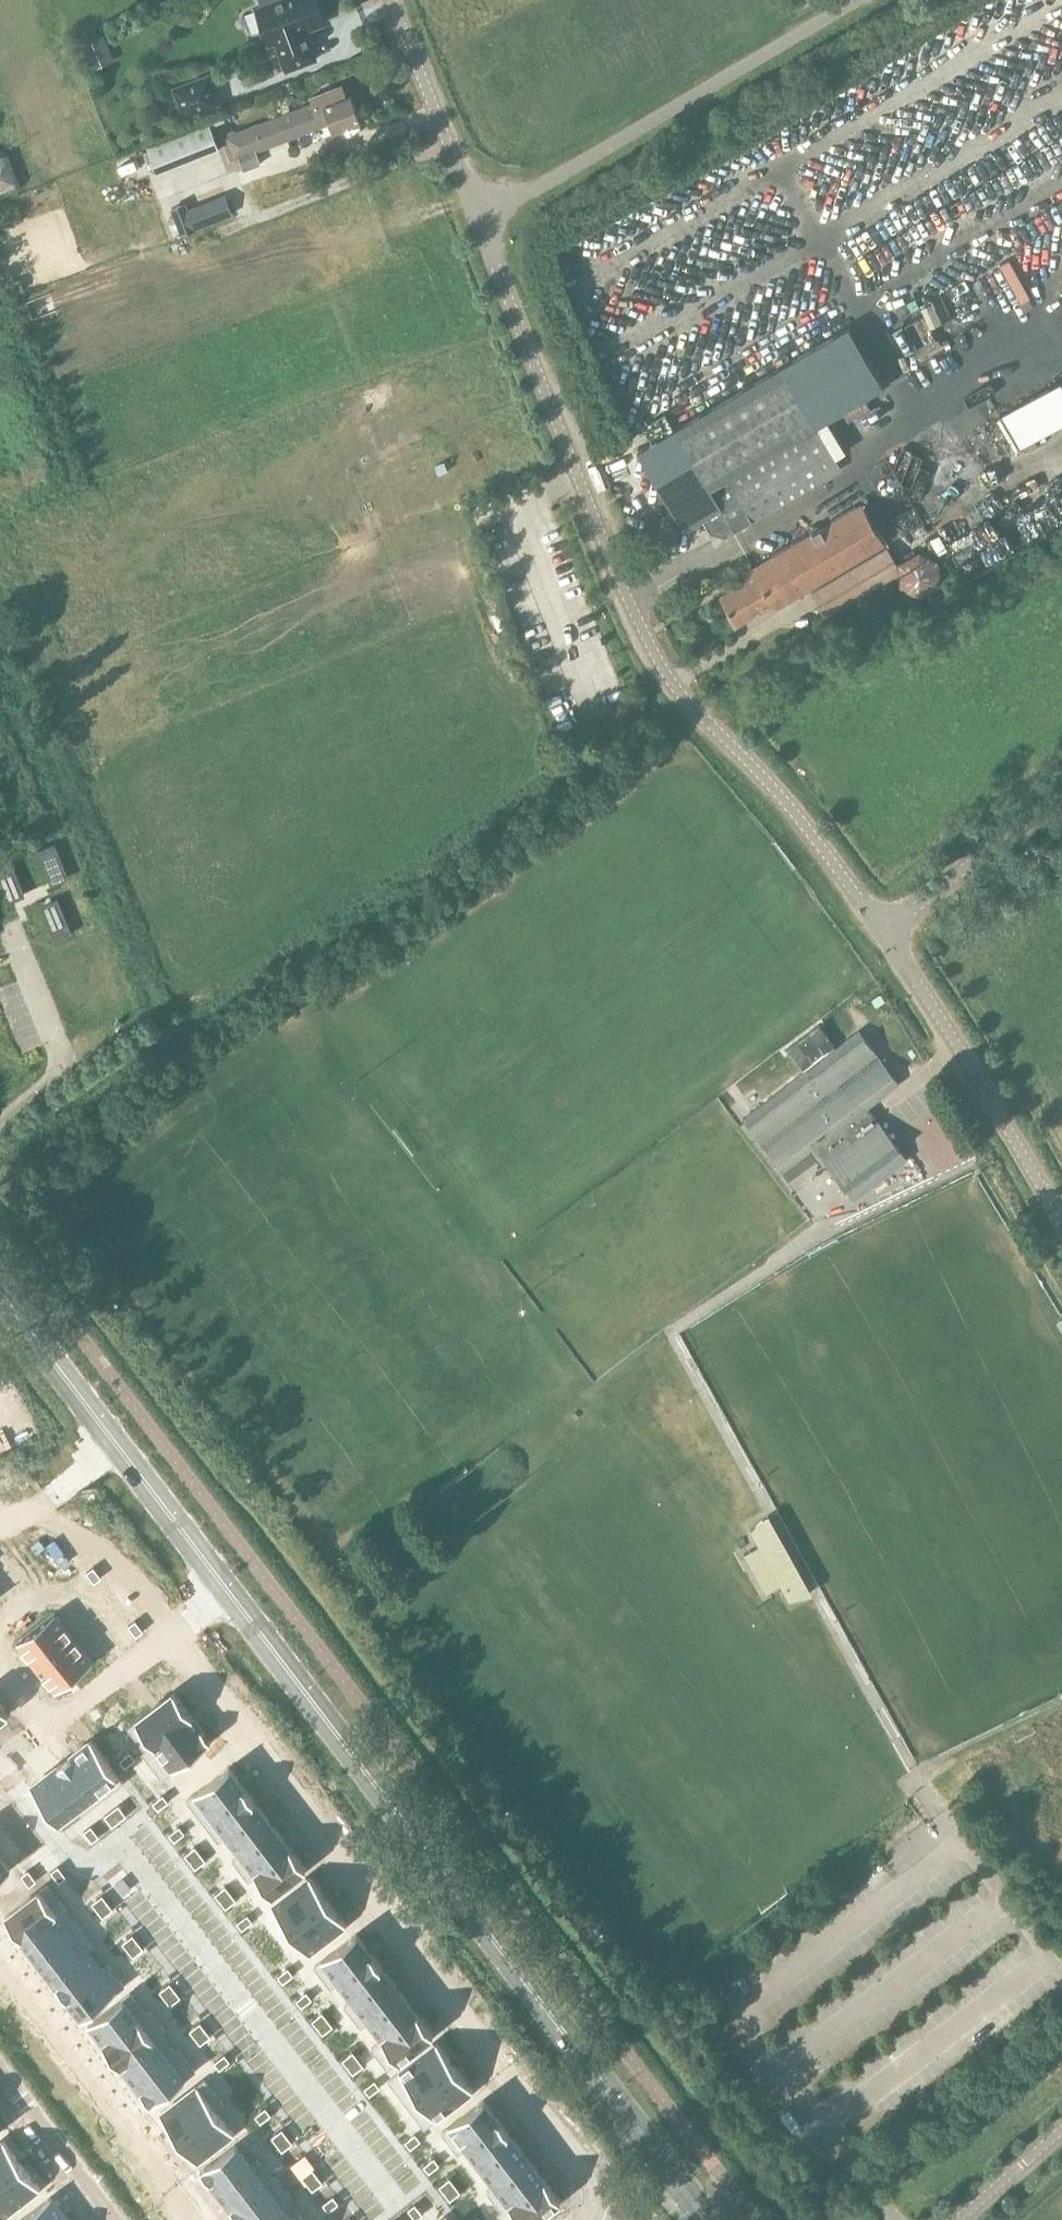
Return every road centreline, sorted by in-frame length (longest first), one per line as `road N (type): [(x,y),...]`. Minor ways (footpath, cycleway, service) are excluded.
road 1 (unclassified): [(884,932),(784,800),(697,711),(655,653),(478,218)]
road 2 (residential): [(175,1633),(585,2166),(598,2197),(588,2219)]
road 3 (tertiary): [(706,2219),(305,1690)]
road 4 (residential): [(478,218),(857,0)]
road 5 (unclassified): [(1061,1222),(884,932)]
road 6 (unclassified): [(478,218),(394,0)]
road 7 (unclassified): [(884,932),(1061,802)]
road 8 (residential): [(112,2219),(0,2075)]
road 9 (residential): [(47,1730),(175,1633)]
road 10 (unclassified): [(957,2219),(1061,2130)]
road 11 (tertiary): [(81,1398),(0,1292)]
road 12 (tertiary): [(227,1591),(148,1487)]
road 13 (tertiary): [(227,1591),(244,1636),(269,1666),(305,1690)]
road 14 (tertiary): [(305,1690),(279,1634),(227,1591)]

